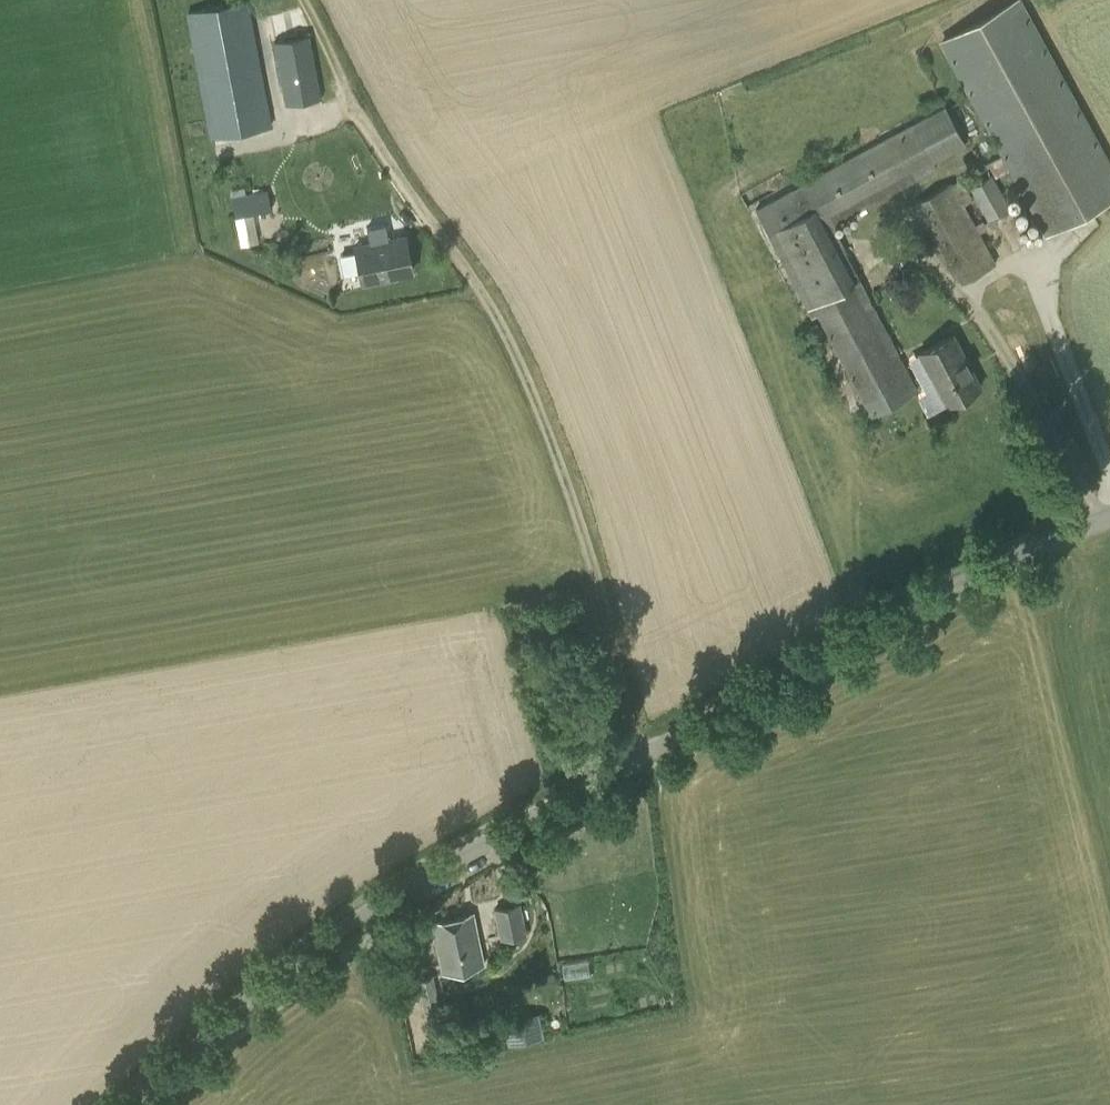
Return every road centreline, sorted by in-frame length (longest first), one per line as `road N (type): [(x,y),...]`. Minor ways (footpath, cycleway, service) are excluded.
road 1 (unclassified): [(127,1104),(341,923),(963,575),(1109,516)]

